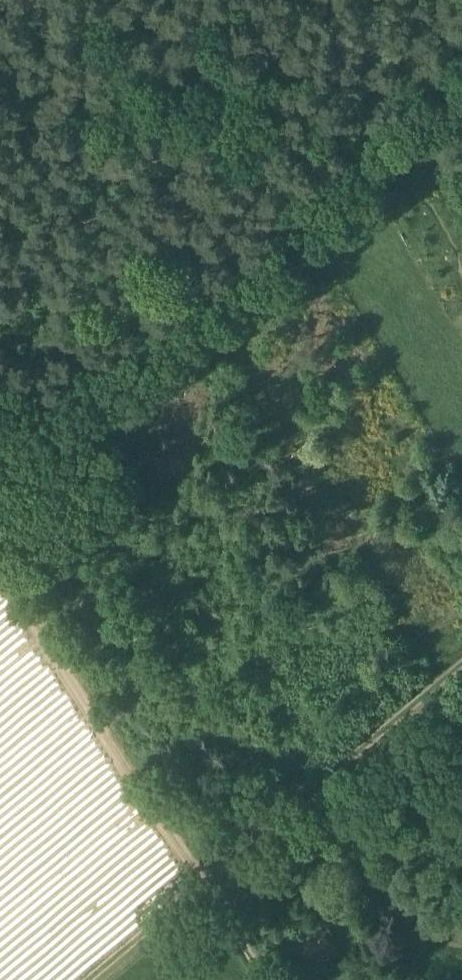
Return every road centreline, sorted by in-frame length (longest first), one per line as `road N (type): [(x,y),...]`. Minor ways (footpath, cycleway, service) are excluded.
road 1 (track): [(461,70),(190,314),(0,436)]
road 2 (track): [(266,979),(215,900),(461,696)]
road 3 (track): [(215,900),(0,559)]
road 4 (track): [(0,87),(190,314)]
road 5 (track): [(215,900),(122,979)]

